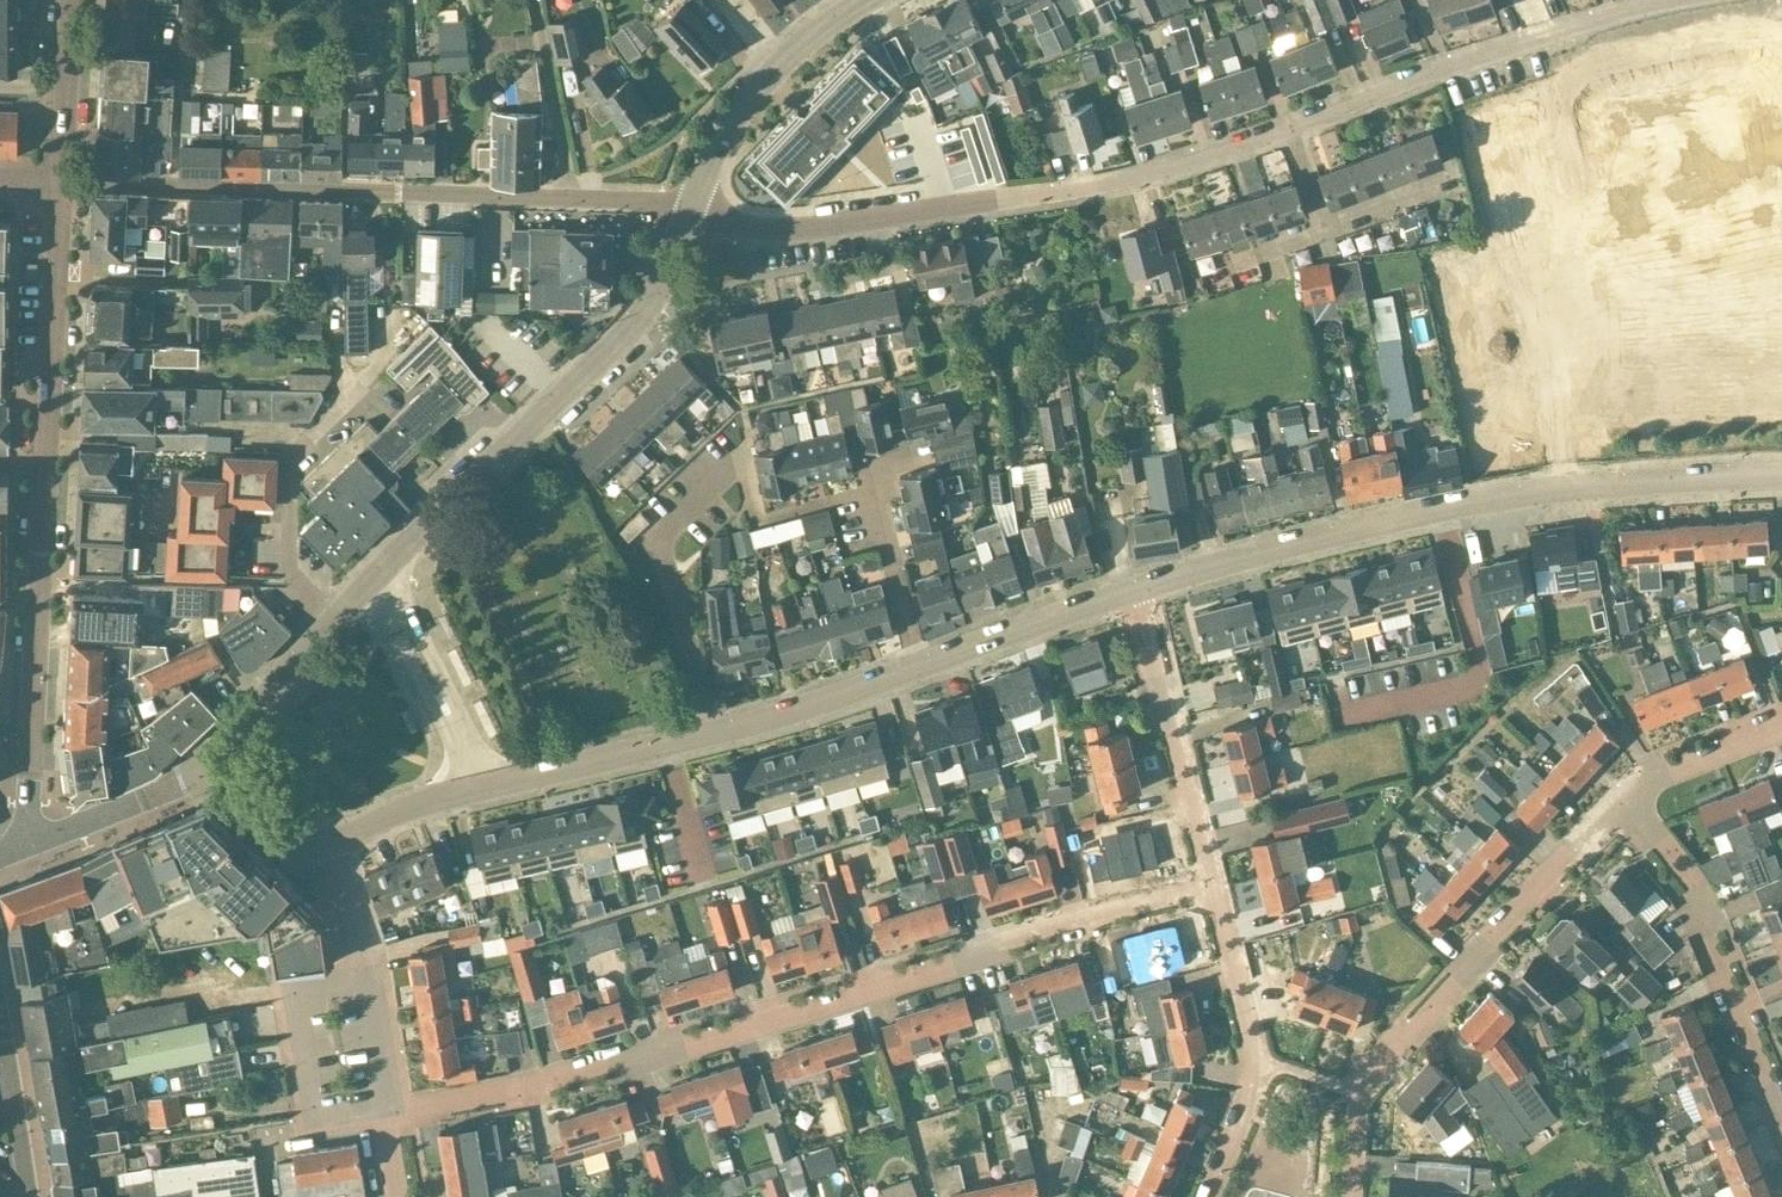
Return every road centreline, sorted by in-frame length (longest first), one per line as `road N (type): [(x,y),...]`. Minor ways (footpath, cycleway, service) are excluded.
road 1 (residential): [(695,203),(750,225),(816,225),(1161,170),(1612,13),(1684,0)]
road 2 (residential): [(390,1115),(529,1089),(1212,882)]
road 3 (tertiary): [(25,847),(61,185)]
road 4 (tertiary): [(1781,477),(1575,489),(1440,511),(1141,589)]
road 5 (residential): [(61,185),(695,203)]
road 6 (tertiary): [(330,628),(647,311),(695,203)]
road 7 (residential): [(1353,1089),(1620,803)]
road 8 (residential): [(1781,1099),(1692,881),(1620,803)]
road 9 (residential): [(708,731),(657,548),(687,503),(747,454)]
road 10 (residential): [(330,628),(290,571),(293,452),(377,367)]
road 11 (residential): [(1212,882),(1141,589)]
road 12 (tertiary): [(695,203),(720,138),(752,92),(874,0)]
road 13 (residential): [(390,1115),(353,909),(328,845)]
road 14 (tertiary): [(1141,589),(918,664)]
road 15 (tertiary): [(708,731),(484,789)]
road 16 (tertiary): [(918,664),(708,731)]
road 17 (tertiary): [(25,847),(144,804),(207,759)]
road 18 (residential): [(1261,1062),(1212,882)]
road 19 (tertiary): [(61,185),(71,0)]
road 20 (residential): [(1620,803),(1656,771),(1781,726)]
road 21 (tertiary): [(207,759),(330,628)]
road 22 (residential): [(918,664),(877,490)]
road 23 (tertiary): [(328,845),(402,811),(484,789)]
road 24 (tertiary): [(328,845),(300,848),(207,759)]
road 25 (residential): [(1214,1196),(1261,1062)]
road 26 (tertiary): [(30,1196),(7,1063)]

